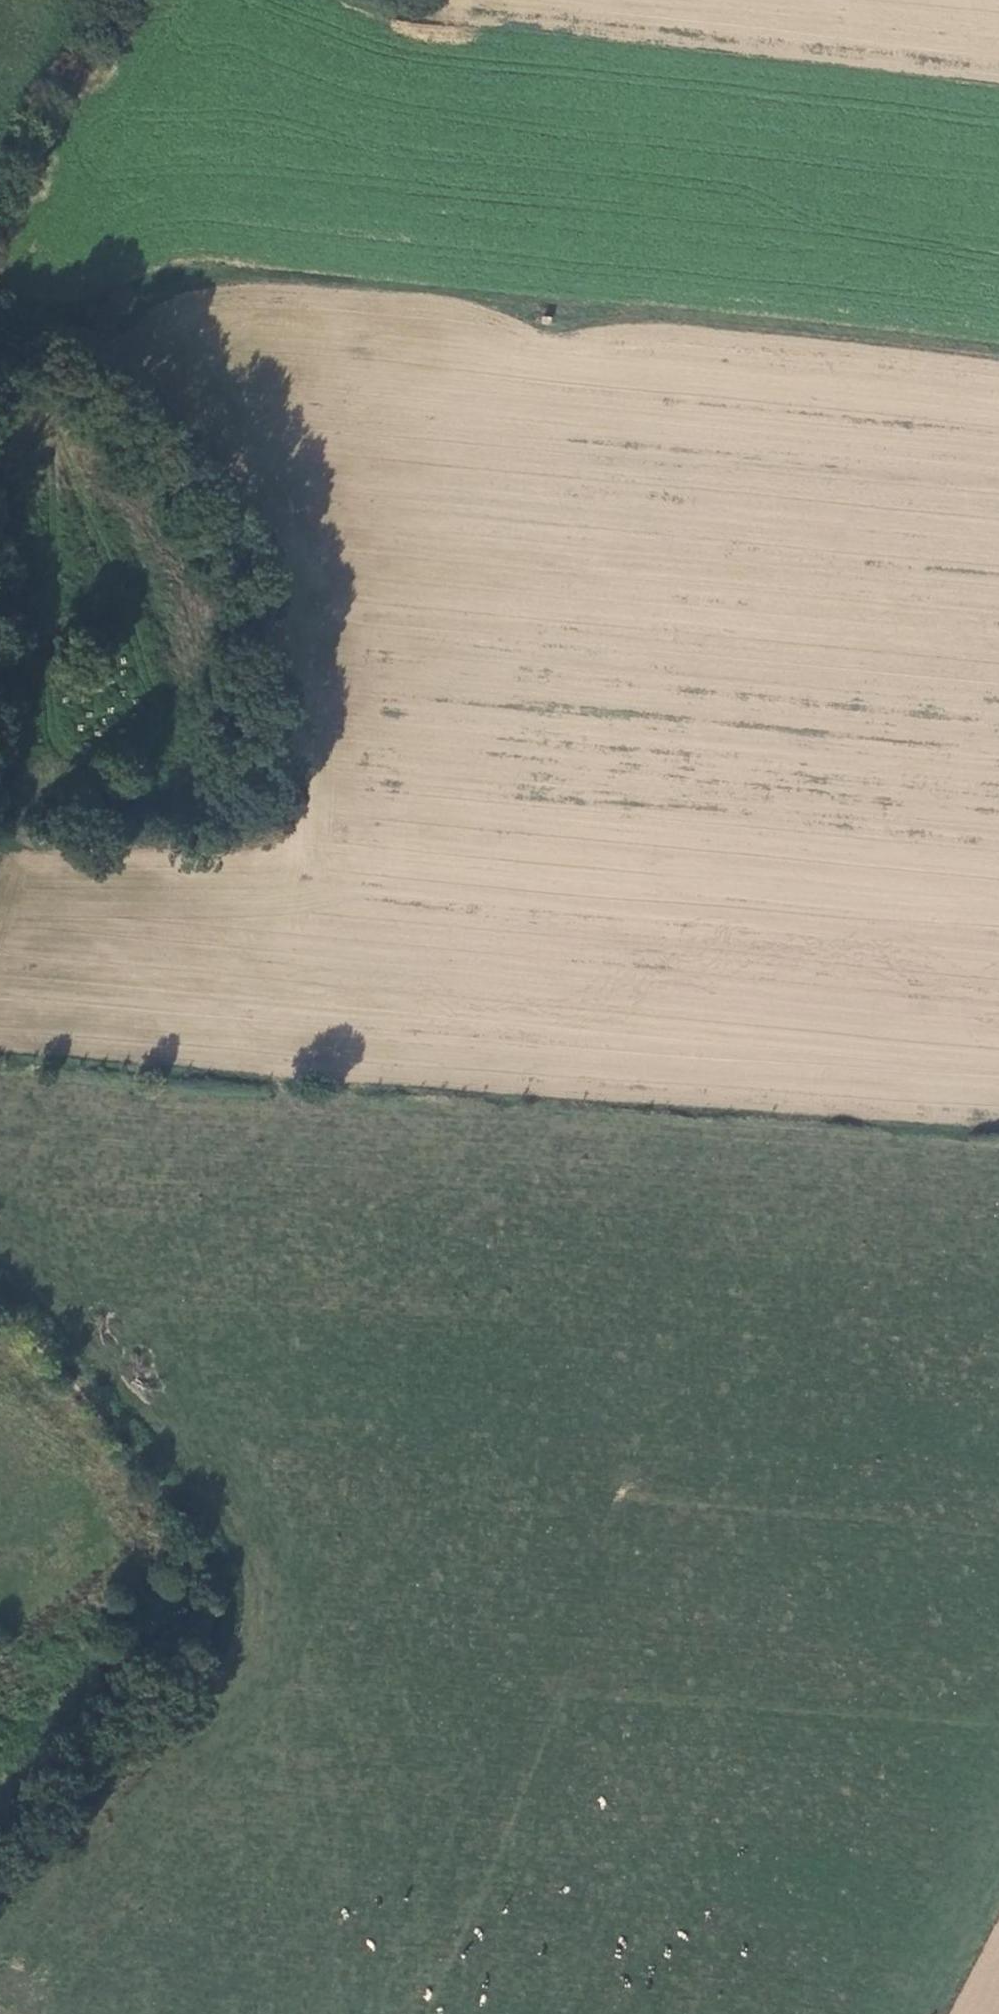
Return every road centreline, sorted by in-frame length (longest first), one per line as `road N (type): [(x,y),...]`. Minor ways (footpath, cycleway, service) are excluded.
road 1 (track): [(0,328),(149,330)]

